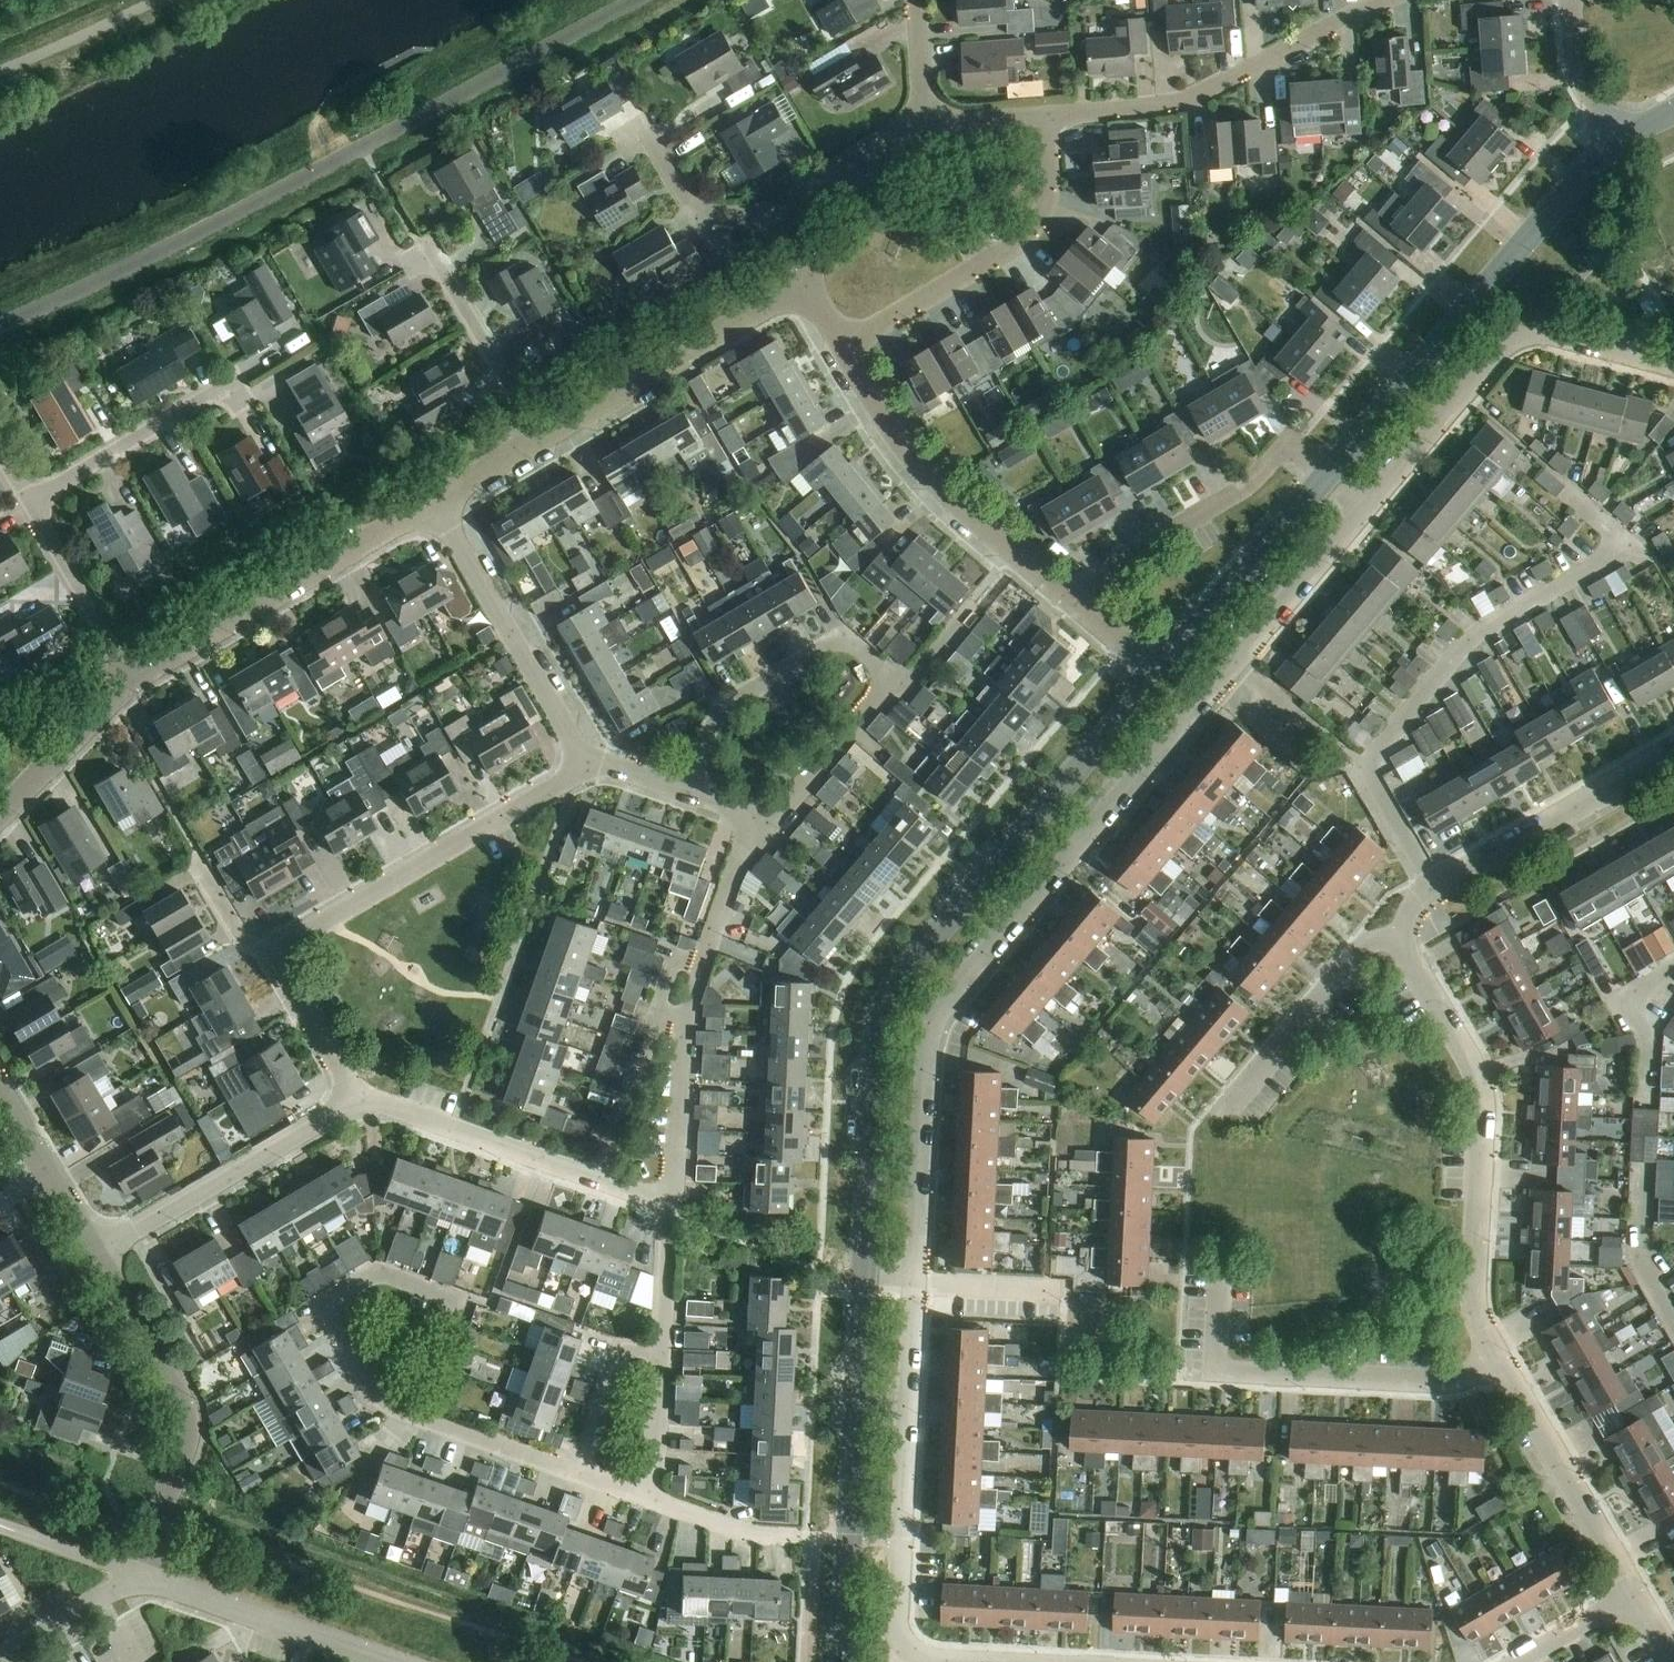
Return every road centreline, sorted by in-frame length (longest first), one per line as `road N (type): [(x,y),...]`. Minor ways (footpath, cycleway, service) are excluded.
road 1 (residential): [(915,1284),(936,1025),(1235,663)]
road 2 (tertiary): [(863,1279),(876,1037),(894,987),(1158,674)]
road 3 (residential): [(1435,889),(1372,781),(1376,749),(1467,642),(1615,547),(1611,530),(1566,494)]
road 4 (residential): [(579,1474),(383,1405),(322,1305),(376,1272),(452,1298),(468,1312)]
road 5 (tertiary): [(1327,474),(1588,168),(1621,140)]
road 6 (residential): [(1404,941),(1480,1083),(1476,1316),(1497,1360)]
road 7 (residential): [(977,1661),(917,1655),(897,1620),(915,1284)]
road 8 (residential): [(1367,508),(1511,342),(1543,334),(1673,367)]
road 9 (tertiary): [(843,1661),(863,1279)]
road 10 (residential): [(286,959),(296,938),(559,785),(586,756)]
road 11 (residential): [(1045,115),(1181,103),(1386,0)]
road 12 (residential): [(1497,1360),(1445,1382),(1219,1370),(1221,1287)]
road 13 (residential): [(96,1252),(189,1420),(139,1576)]
road 14 (residential): [(130,680),(435,501)]
road 15 (residential): [(1076,603),(942,487),(844,346)]
road 16 (residential): [(844,346),(1027,237),(1050,184),(1045,115)]
road 17 (residential): [(813,289),(773,302),(529,445)]
road 18 (residential): [(1327,474),(1287,442),(1250,483),(1108,566),(1076,603)]
road 19 (residential): [(358,1104),(96,1252)]
road 20 (residential): [(586,756),(435,501)]
road 21 (residential): [(889,680),(841,636),(720,712),(687,793)]
road 22 (residential): [(1673,750),(1435,889)]
road 23 (residential): [(1497,1360),(1636,1595)]
road 24 (tertiary): [(1158,674),(1327,474)]
road 25 (residential): [(383,1661),(139,1576)]
road 26 (residential): [(27,498),(224,386),(243,405)]
road 27 (residential): [(596,1178),(384,1104),(358,1104)]
road 28 (residential): [(1404,941),(1361,954),(1234,1103)]
road 29 (residential): [(529,445),(511,386),(439,265),(424,253),(409,261)]
road 30 (residential): [(811,217),(700,211),(687,203),(645,131),(622,143)]
road 31 (residential): [(130,680),(27,498)]
road 32 (residential): [(1235,663),(1367,508)]
road 33 (residential): [(765,828),(889,680)]
road 34 (residential): [(0,815),(130,680)]
road 35 (residential): [(663,1208),(677,1182),(685,1025)]
road 36 (residential): [(596,1178),(654,1017)]
road 37 (residential): [(579,1474),(624,1351),(661,1349)]
road 38 (residential): [(1673,970),(1620,1001),(1648,1040),(1647,1098)]
road 39 (residential): [(358,1104),(287,979),(286,959)]
road 40 (residential): [(1673,1322),(1641,1264),(1642,1169)]
road 41 (residential): [(139,1576),(0,1657)]
road 42 (residential): [(811,217),(823,183),(921,112)]
road 43 (residential): [(702,967),(743,857),(765,828)]
road 44 (residential): [(1570,0),(1581,81),(1621,140)]
road 45 (residential): [(661,1349),(653,1499)]
road 46 (residential): [(790,1539),(746,1534),(653,1499)]
road 47 (residential): [(661,1349),(663,1208)]
road 48 (residential): [(286,959),(247,945),(195,862)]
road 49 (residential): [(915,1284),(1052,1290)]
road 50 (residential): [(1636,1595),(1521,1661)]
road 51 (residential): [(921,112),(952,124),(1045,115)]

